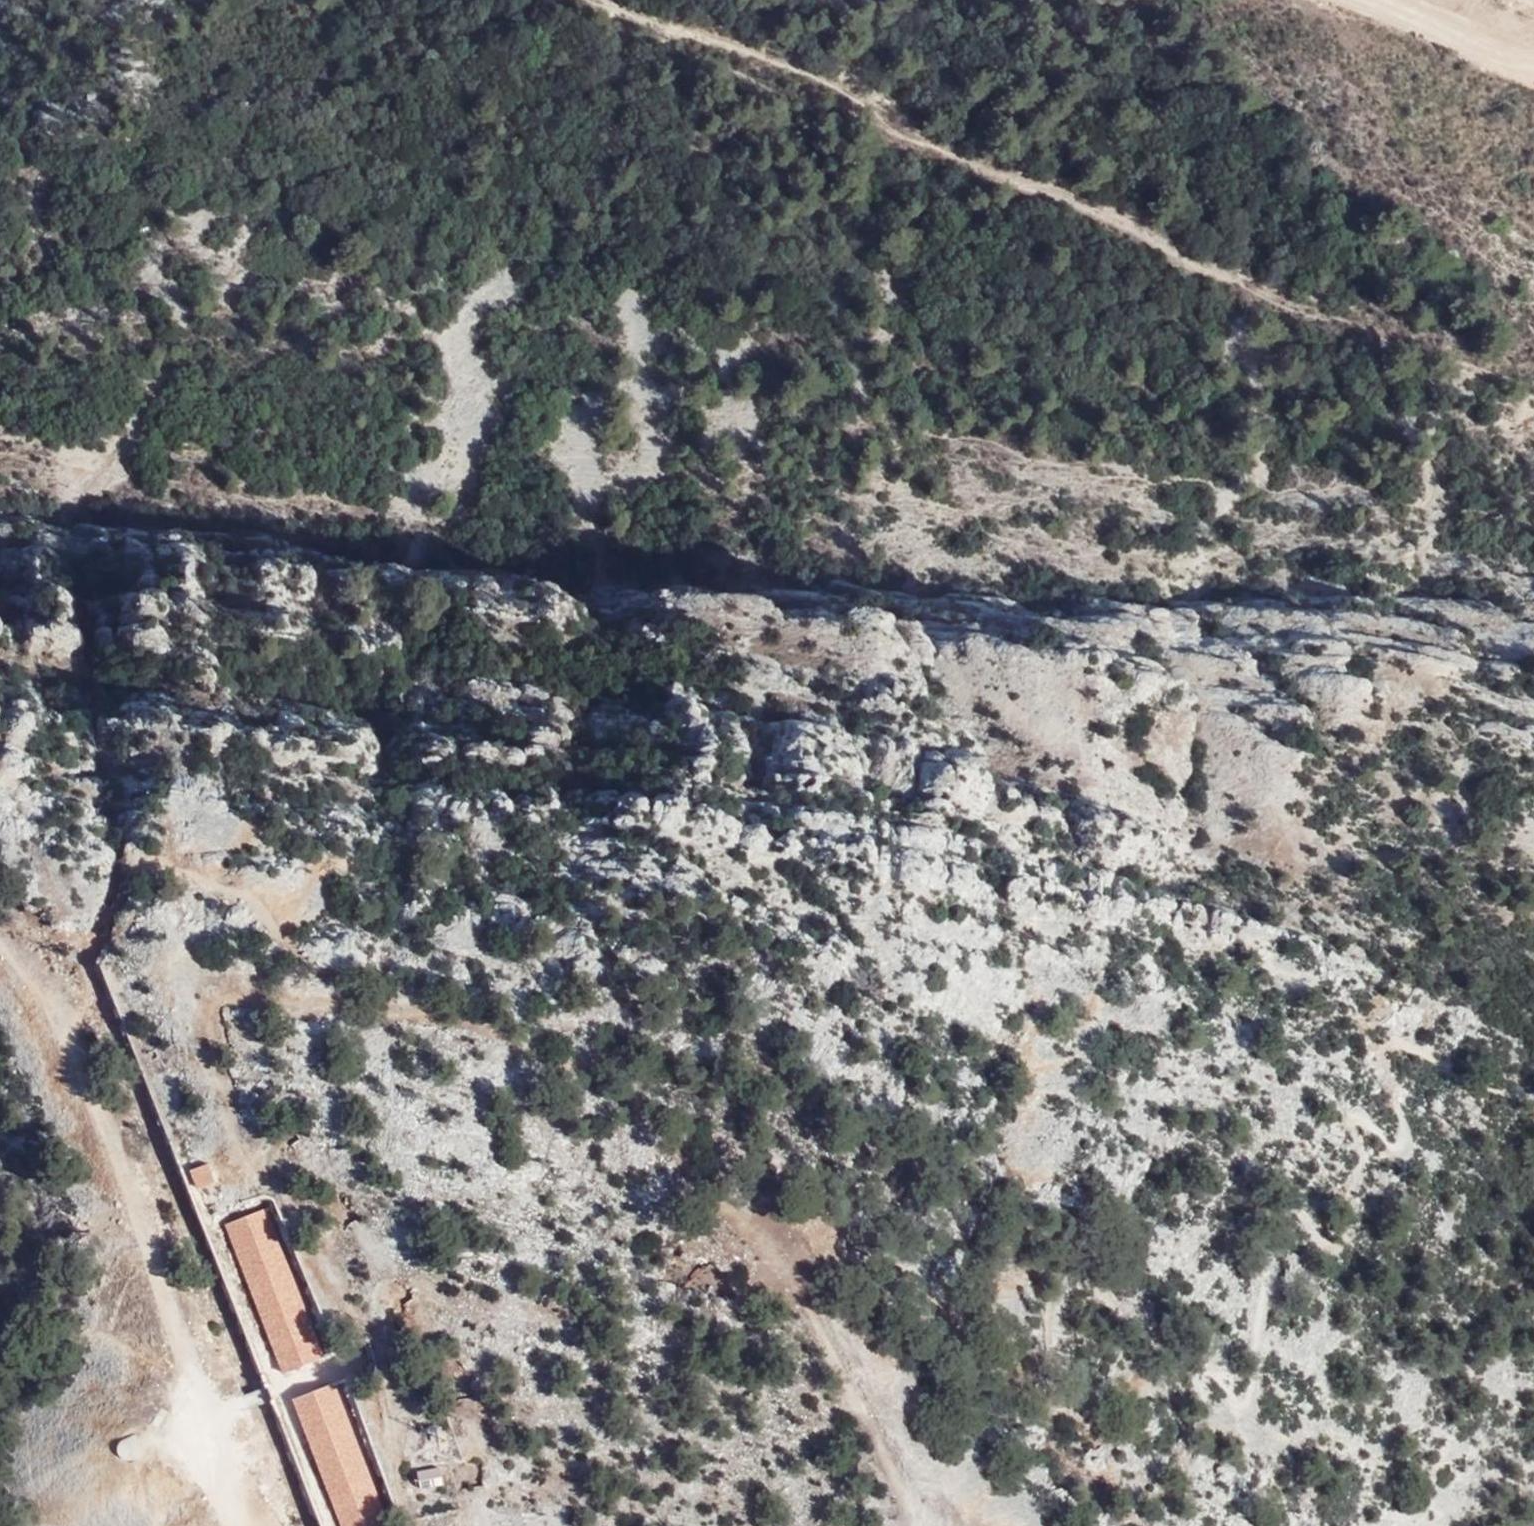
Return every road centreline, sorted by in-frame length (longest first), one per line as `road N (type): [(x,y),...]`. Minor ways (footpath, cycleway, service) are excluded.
road 1 (track): [(235,1525),(134,1212),(49,991)]

